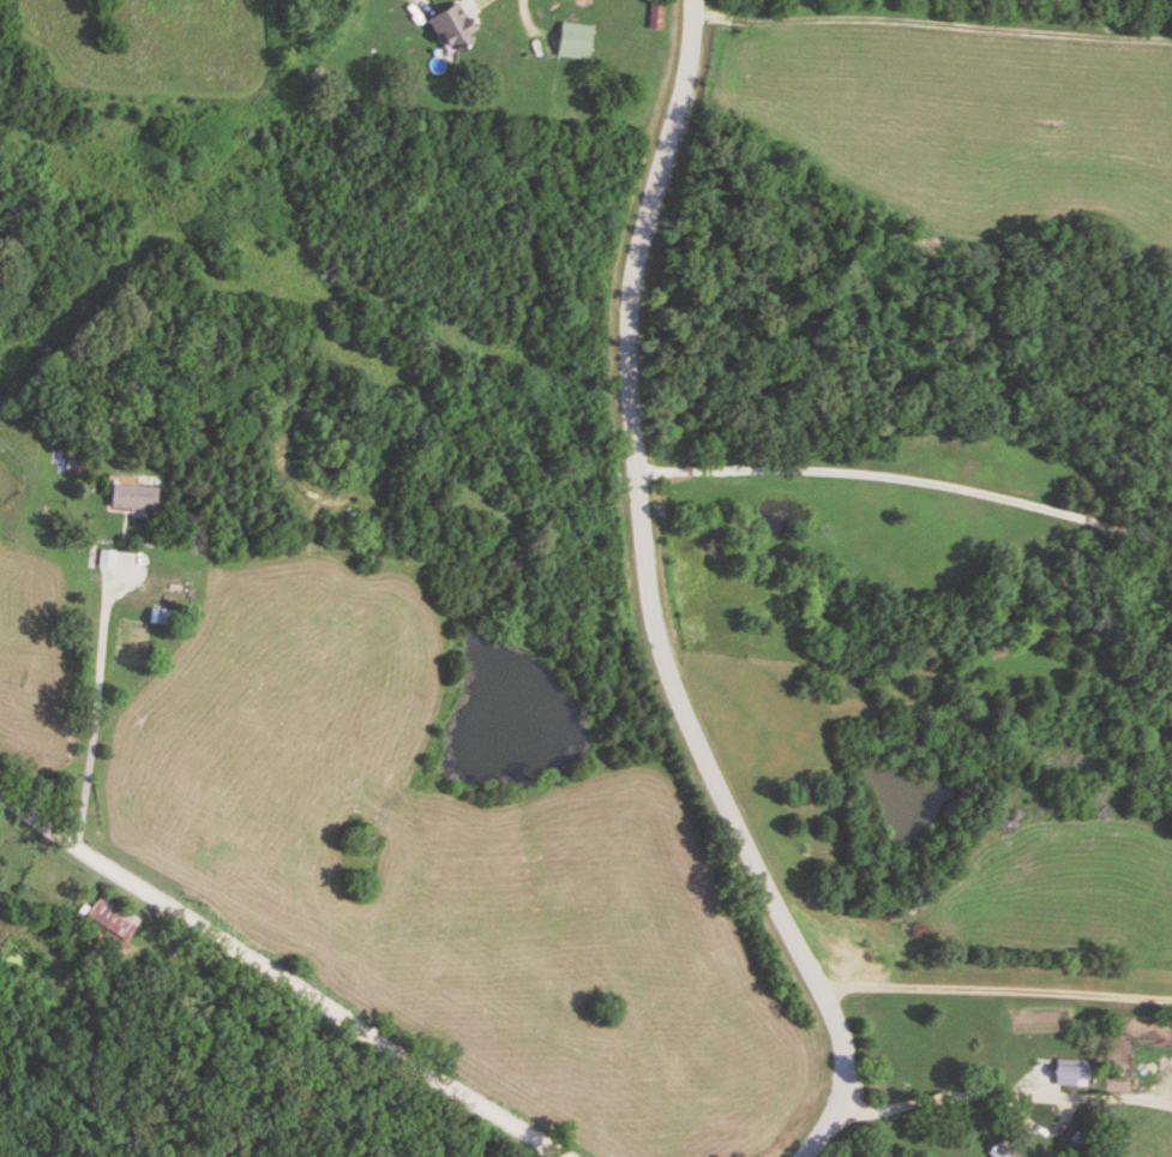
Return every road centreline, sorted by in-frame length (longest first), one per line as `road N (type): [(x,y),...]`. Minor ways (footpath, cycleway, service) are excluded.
road 1 (residential): [(798,1156),(835,1107),(841,1037),(672,693),(645,581),(633,472),(623,334),(674,0)]
road 2 (residential): [(545,1156),(0,822)]

